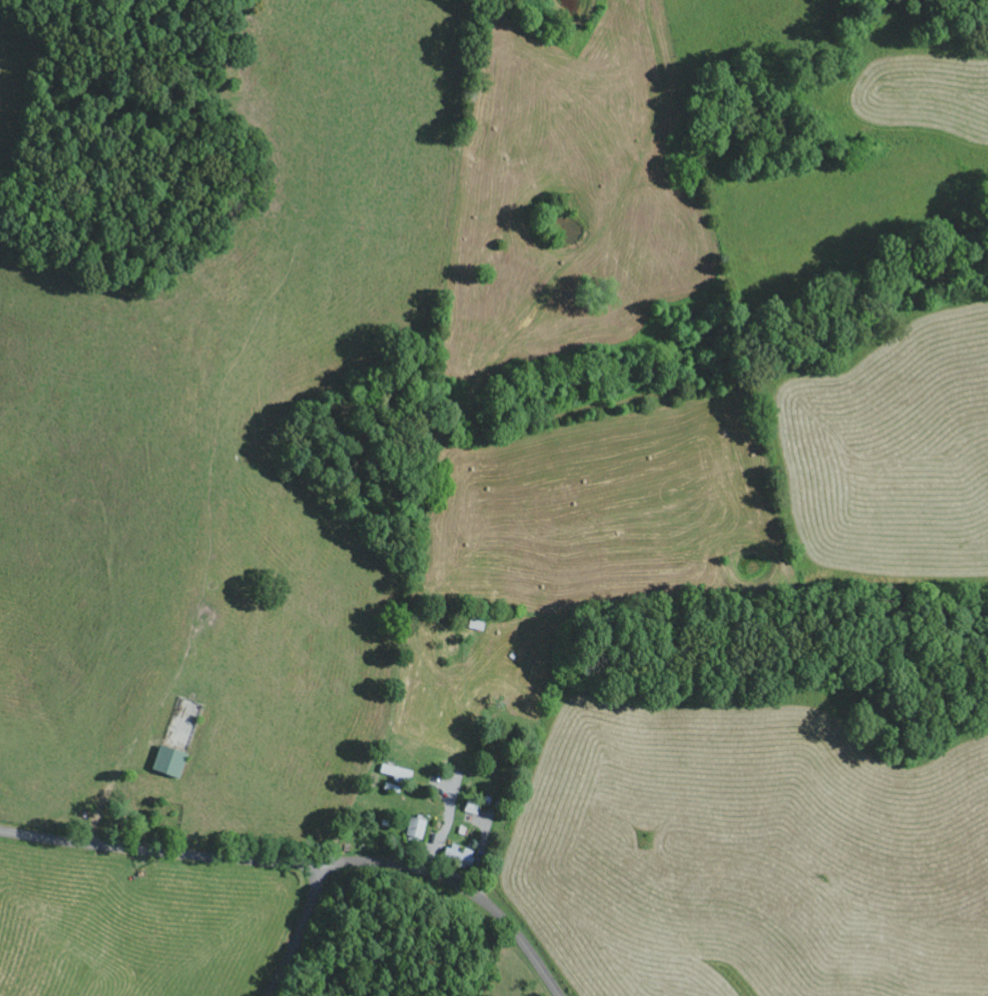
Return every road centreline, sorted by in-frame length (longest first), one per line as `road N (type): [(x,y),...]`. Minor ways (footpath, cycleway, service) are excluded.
road 1 (residential): [(557,995),(499,917),(423,871),(212,857),(0,829)]
road 2 (residential): [(266,995),(324,863)]

